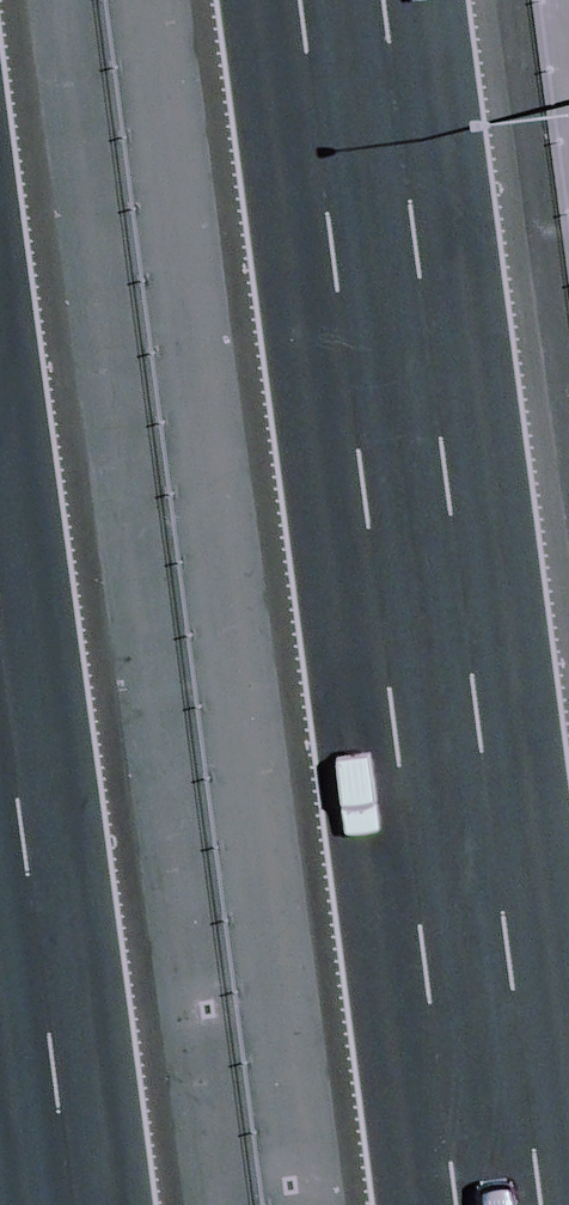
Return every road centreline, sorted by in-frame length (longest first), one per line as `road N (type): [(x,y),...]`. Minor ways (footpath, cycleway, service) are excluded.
road 1 (motorway): [(307,0),(459,1204)]
road 2 (motorway): [(72,1204),(0,643)]

